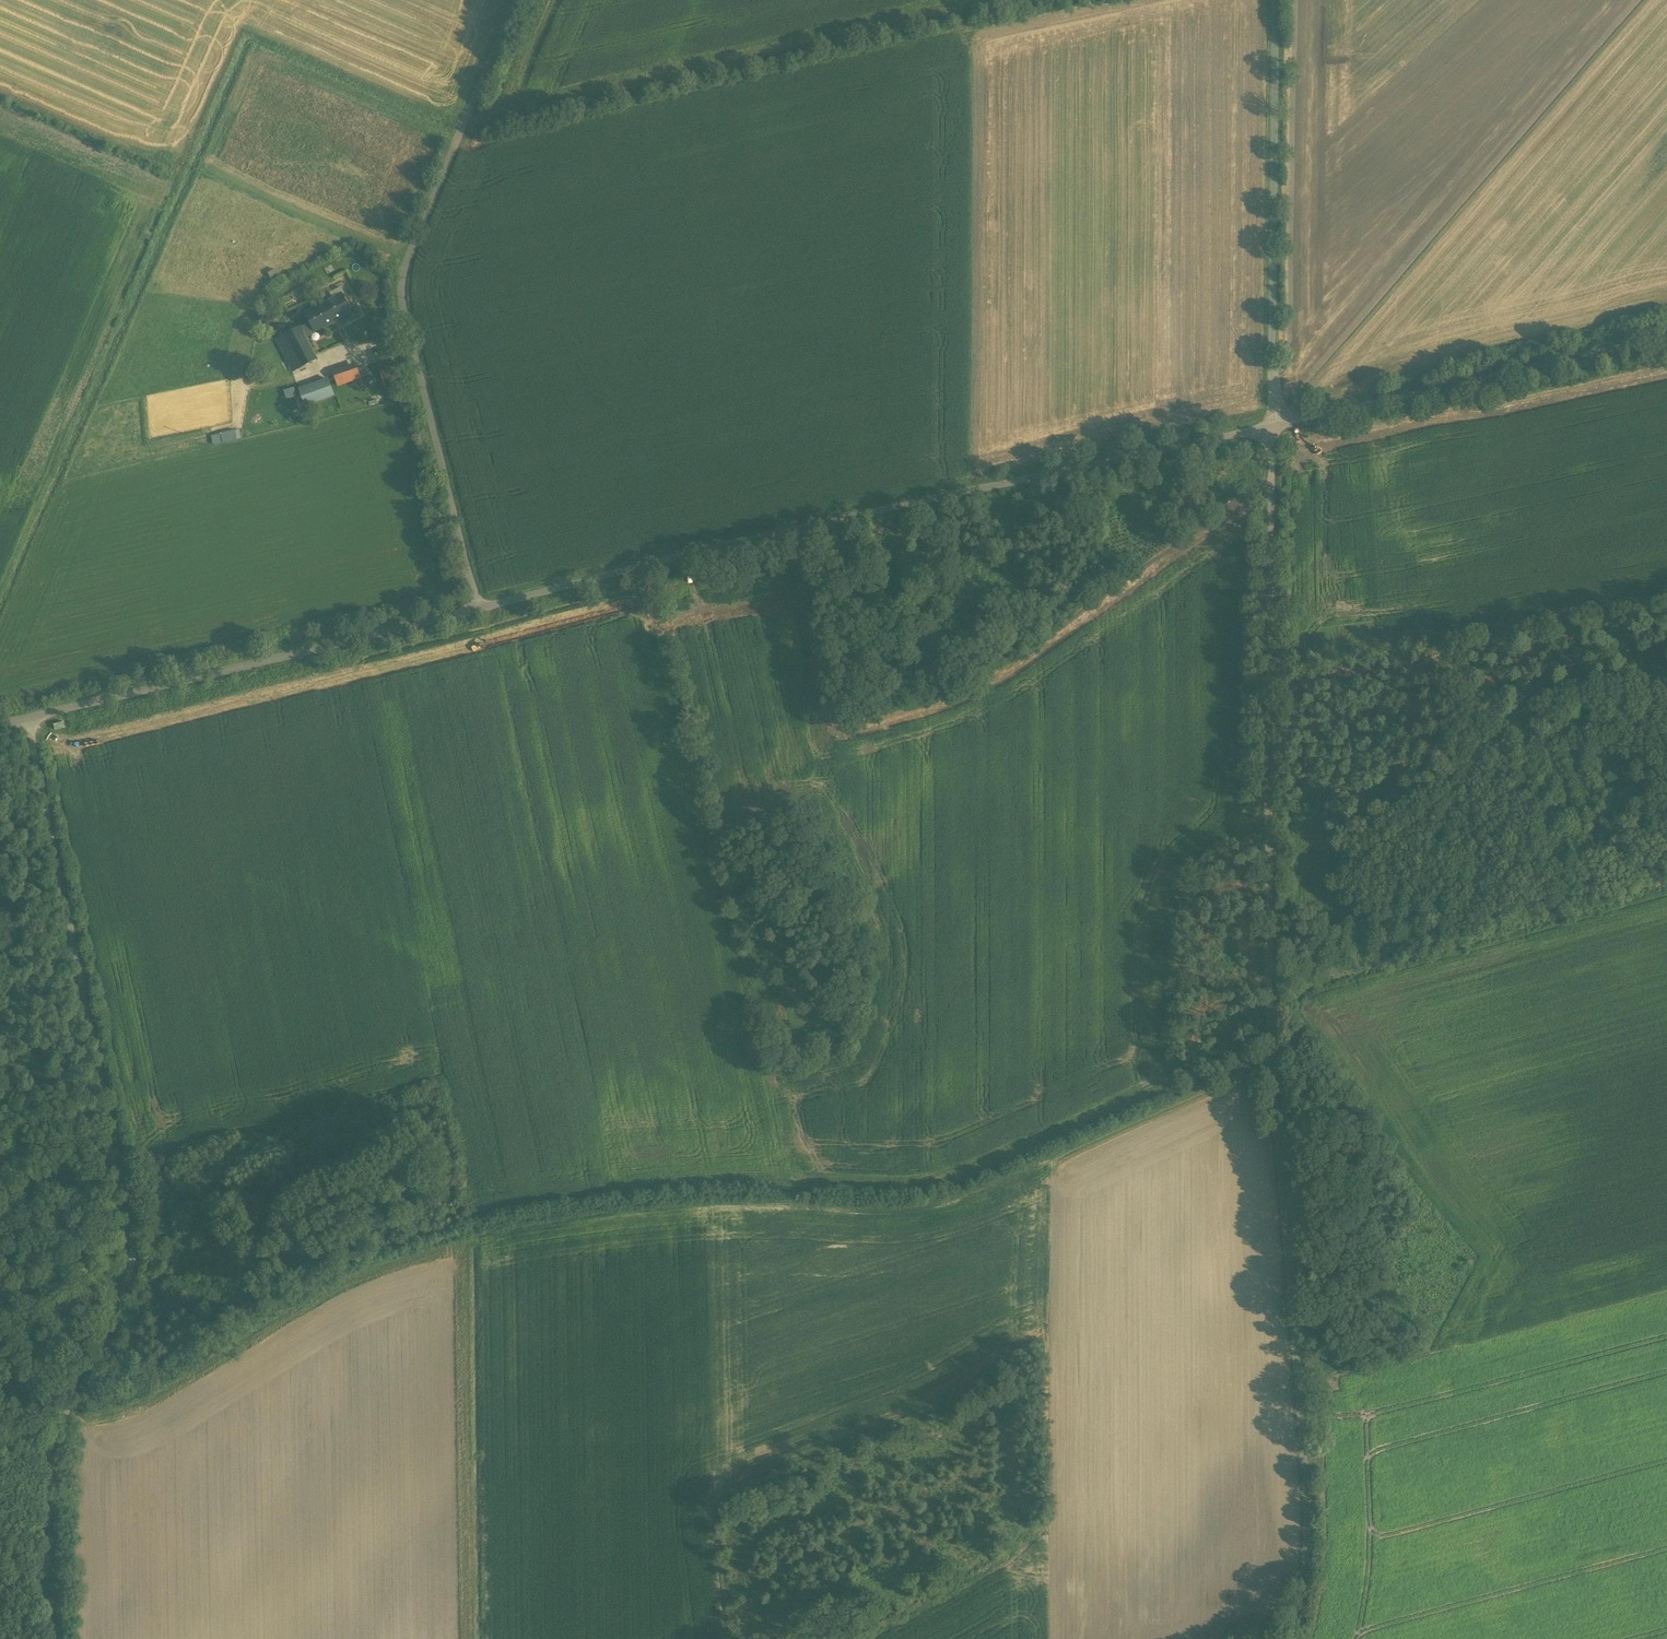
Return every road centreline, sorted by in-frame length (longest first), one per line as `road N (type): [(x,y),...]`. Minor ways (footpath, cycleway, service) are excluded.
road 1 (unclassified): [(1268,422),(1270,1061),(1311,1521),(1294,1638)]
road 2 (unclassified): [(28,713),(117,1160),(122,1242),(135,1269),(61,1436),(64,1638)]
road 3 (unclassified): [(480,602),(1268,422)]
road 4 (unclassified): [(512,0),(404,278),(480,602)]
road 5 (unclassified): [(28,713),(480,602)]
road 6 (unclassified): [(1270,0),(1268,422)]
road 7 (unclassified): [(1268,422),(1666,332)]
road 8 (track): [(1270,1061),(1041,1167)]

